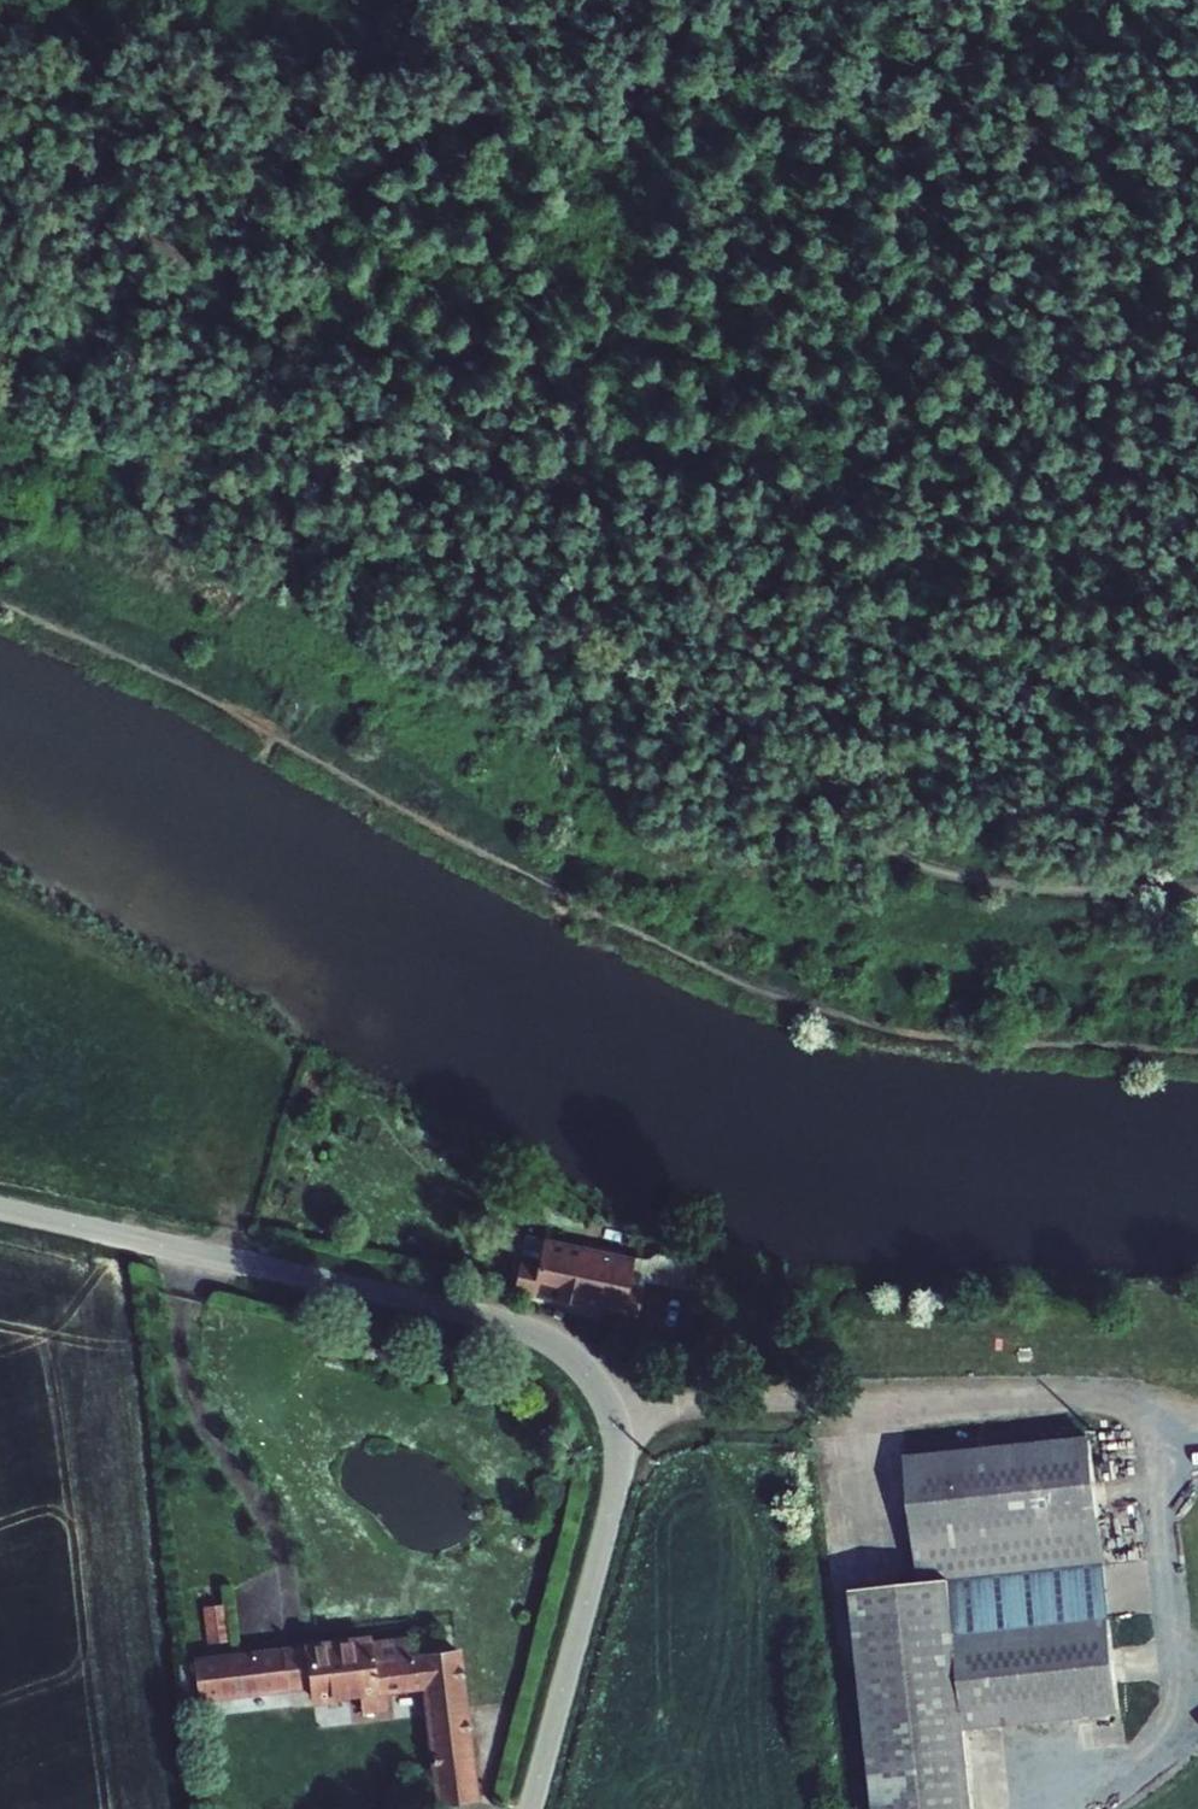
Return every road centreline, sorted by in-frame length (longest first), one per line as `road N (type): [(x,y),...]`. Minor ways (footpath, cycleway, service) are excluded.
road 1 (unclassified): [(0,1210),(498,1317),(575,1361),(615,1425),(618,1477),(533,1808)]

